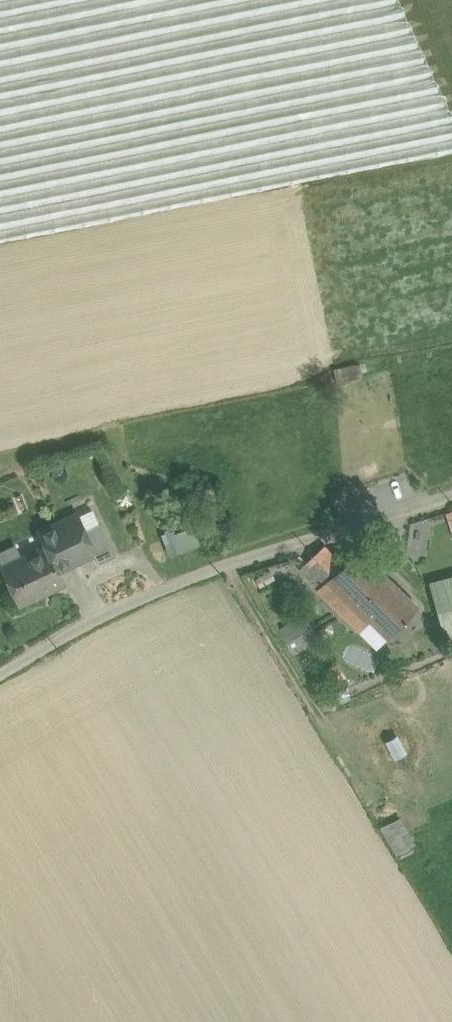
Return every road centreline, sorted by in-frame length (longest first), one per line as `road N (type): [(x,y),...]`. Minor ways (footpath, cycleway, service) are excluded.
road 1 (unclassified): [(451,499),(201,572),(91,620),(0,673)]

